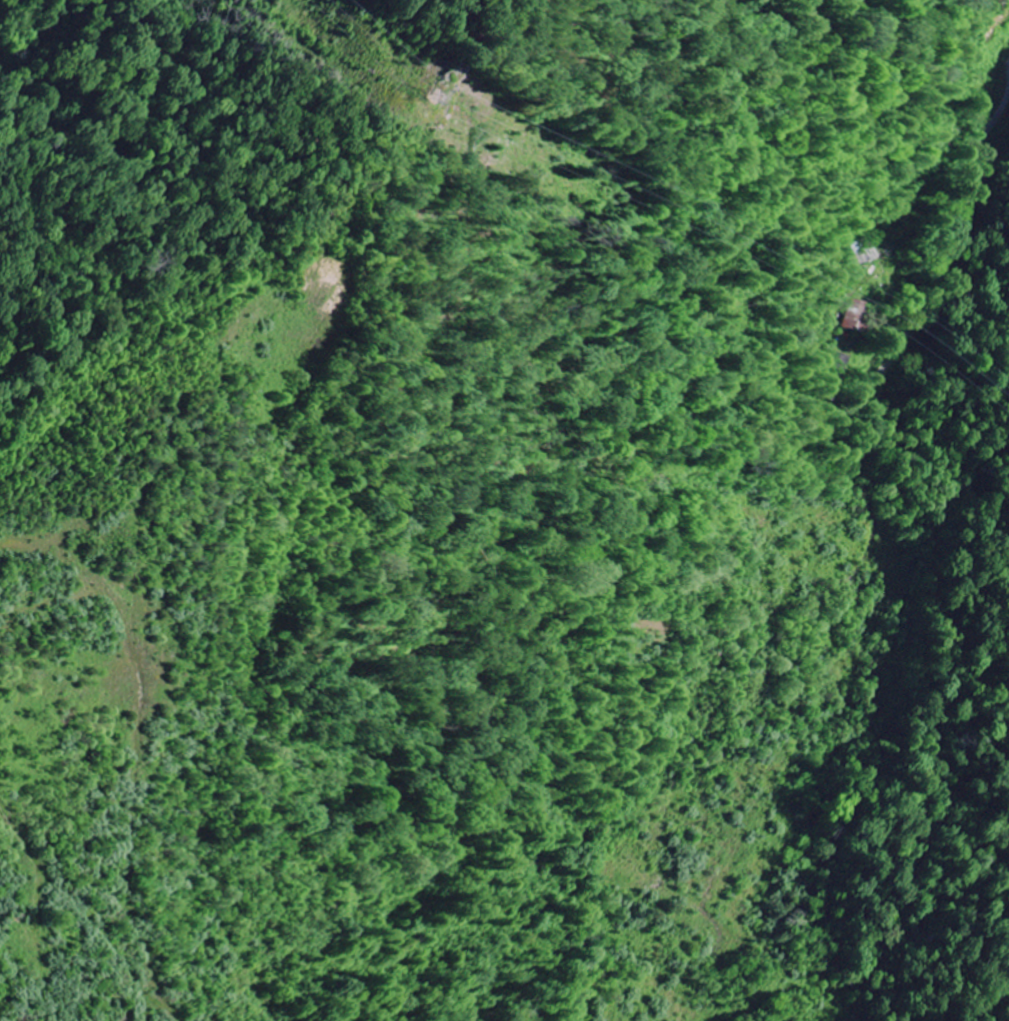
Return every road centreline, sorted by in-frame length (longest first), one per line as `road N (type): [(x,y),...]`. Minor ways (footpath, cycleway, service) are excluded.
road 1 (residential): [(872,385),(910,333),(971,153),(1008,108)]

